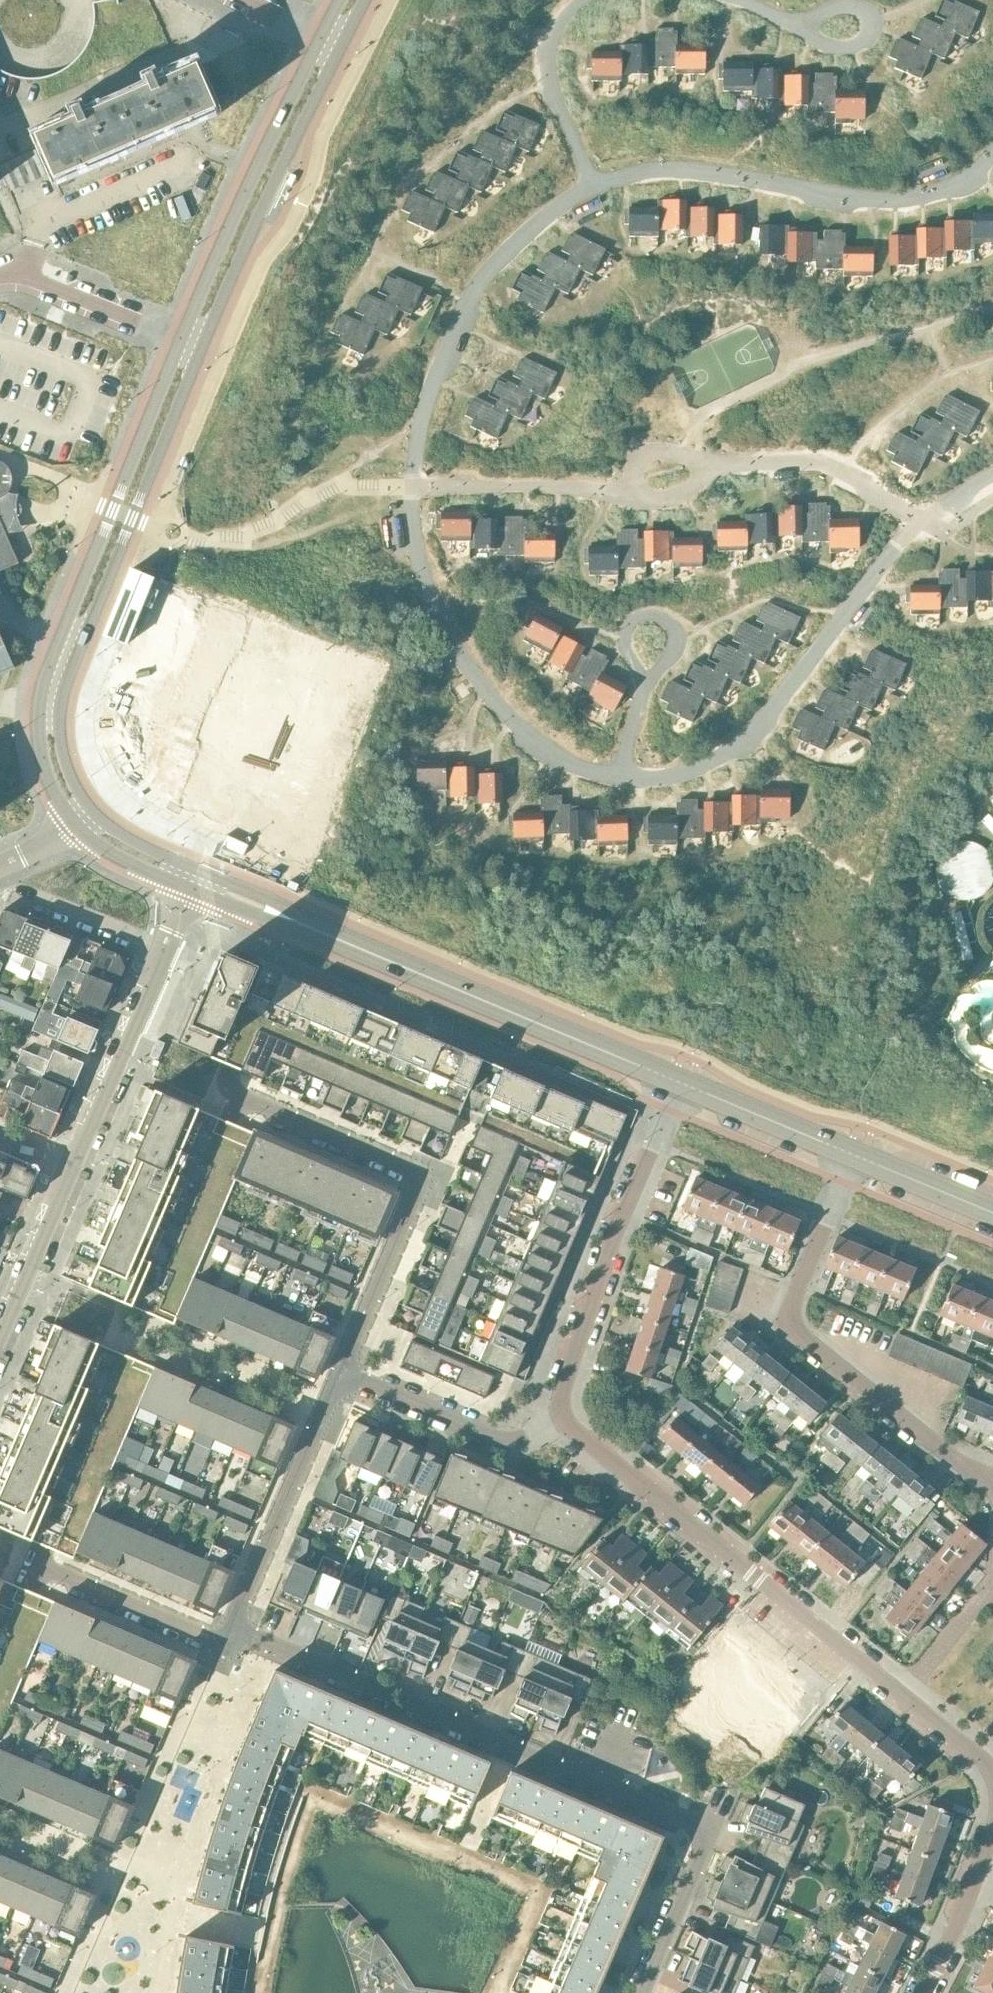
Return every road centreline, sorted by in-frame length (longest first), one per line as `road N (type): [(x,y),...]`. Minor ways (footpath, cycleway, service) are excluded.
road 1 (residential): [(639,1992),(710,1828),(236,1643)]
road 2 (secondary): [(183,337),(44,682),(35,726),(48,778),(75,831)]
road 3 (secondary): [(97,811),(80,792),(63,745),(67,680),(205,346)]
road 4 (residential): [(904,1694),(563,1416)]
road 5 (residential): [(992,1481),(961,1465),(796,1327),(799,1285),(854,1154)]
road 6 (secondary): [(680,1082),(284,915)]
road 7 (residential): [(346,1376),(425,1181),(252,1107)]
road 8 (residential): [(563,1416),(562,1391),(680,1082)]
road 9 (secondary): [(323,36),(183,337)]
road 10 (secondary): [(205,346),(342,46)]
road 11 (residential): [(563,1416),(543,1441),(515,1445),(346,1376)]
road 12 (residential): [(236,1643),(328,1419)]
road 13 (residential): [(79,1158),(169,949)]
road 14 (residential): [(0,1345),(79,1158)]
road 15 (residential): [(236,1643),(52,1565)]
road 16 (residential): [(183,337),(42,280),(14,272),(0,277)]
road 17 (residential): [(328,1419),(151,1342)]
road 18 (secondary): [(854,1154),(680,1082)]
road 19 (residential): [(169,949),(0,878)]
road 20 (secondary): [(992,1212),(854,1154)]
road 21 (residential): [(904,1694),(992,1588)]
road 22 (secondary): [(75,831),(194,891)]
road 23 (residential): [(925,1992),(978,1876)]
road 24 (secondary): [(202,872),(155,852),(97,811)]

